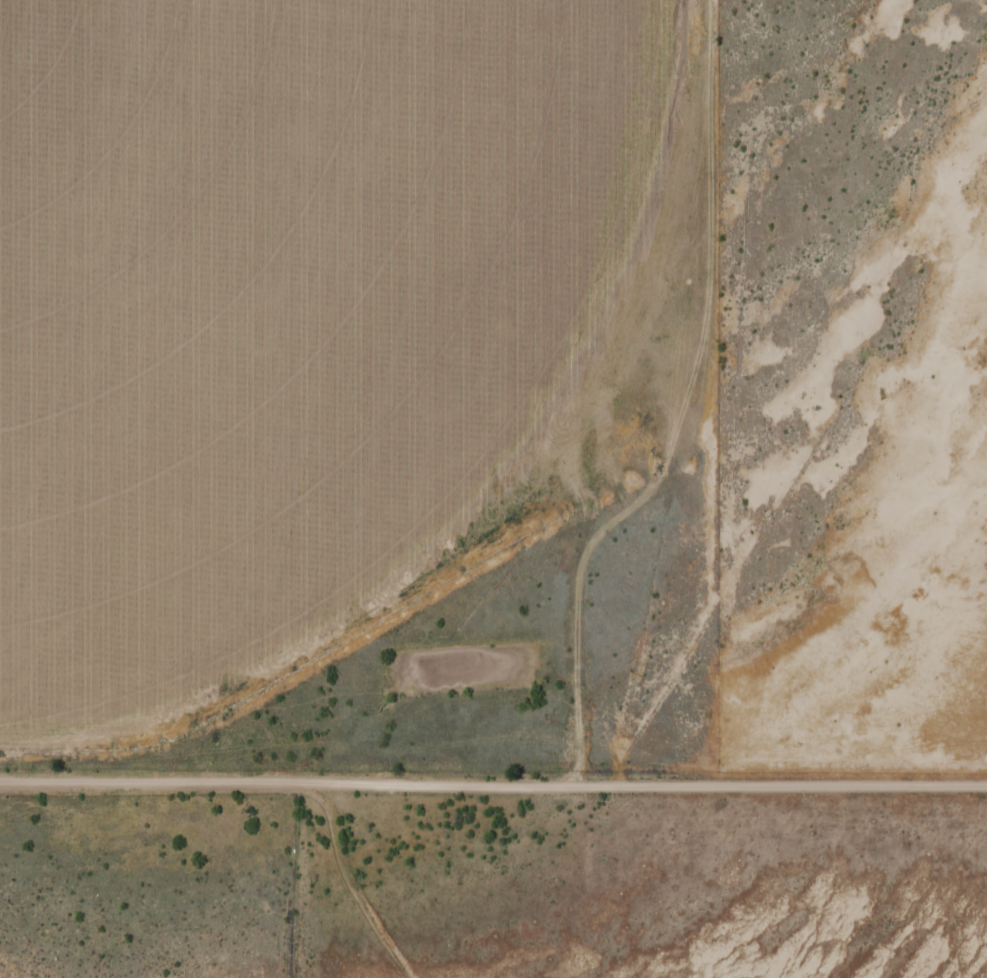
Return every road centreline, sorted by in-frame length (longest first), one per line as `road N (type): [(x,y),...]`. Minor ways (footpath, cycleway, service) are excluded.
road 1 (residential): [(0,775),(986,780)]

